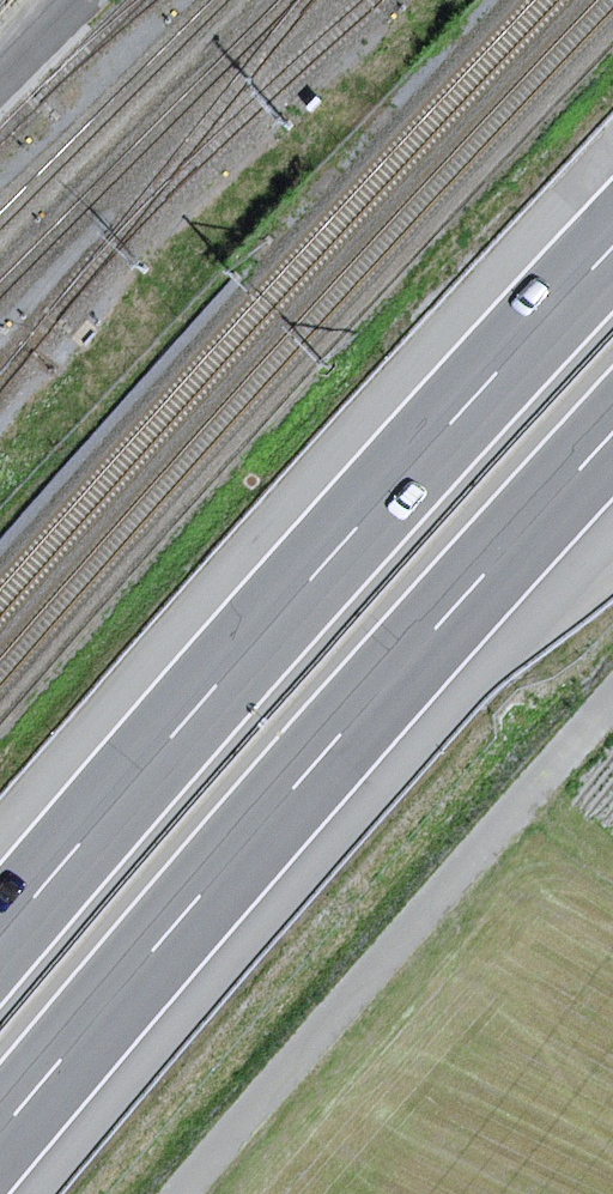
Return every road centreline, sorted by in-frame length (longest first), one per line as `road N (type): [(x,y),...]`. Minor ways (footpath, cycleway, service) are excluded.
road 1 (motorway): [(0,1131),(312,766),(612,439)]
road 2 (motorway): [(612,253),(215,688),(0,941)]
road 3 (track): [(612,706),(180,1193)]

